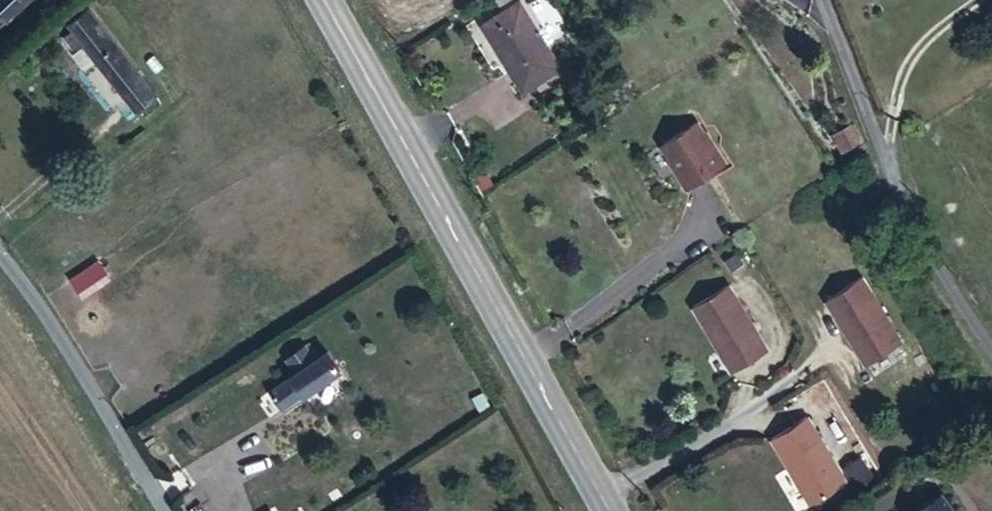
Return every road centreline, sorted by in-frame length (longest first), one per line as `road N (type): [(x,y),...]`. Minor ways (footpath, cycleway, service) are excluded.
road 1 (primary): [(615,510),(330,0)]
road 2 (unclassified): [(829,0),(930,256),(991,345)]
road 3 (unclassified): [(160,510),(0,246)]

